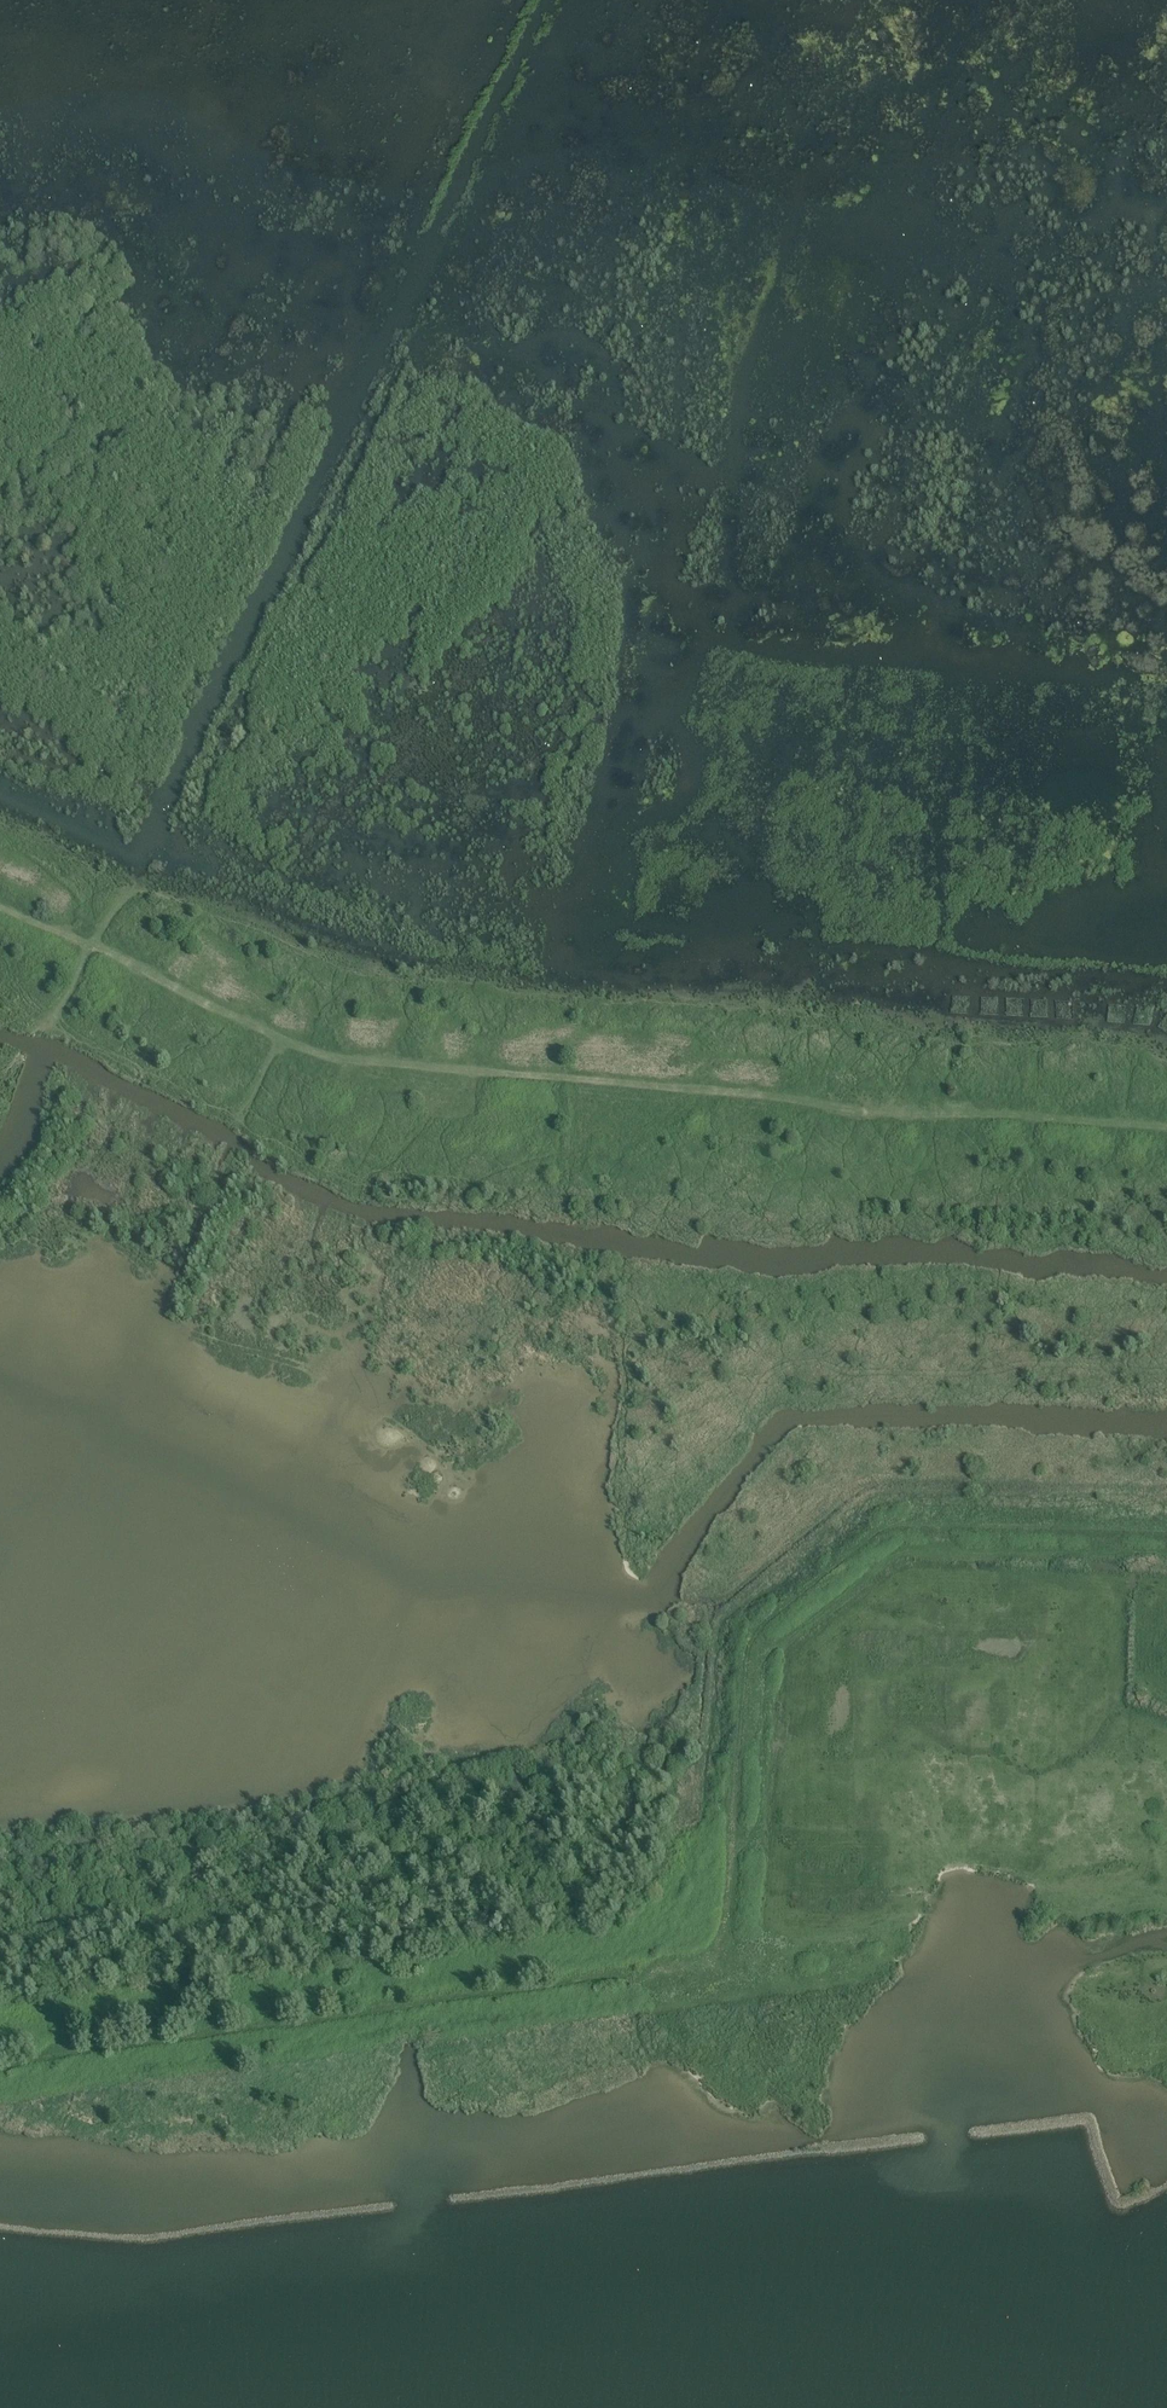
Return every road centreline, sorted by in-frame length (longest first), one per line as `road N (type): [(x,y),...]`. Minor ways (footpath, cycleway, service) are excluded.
road 1 (track): [(0,908),(326,1055),(899,1113),(1166,1127)]

